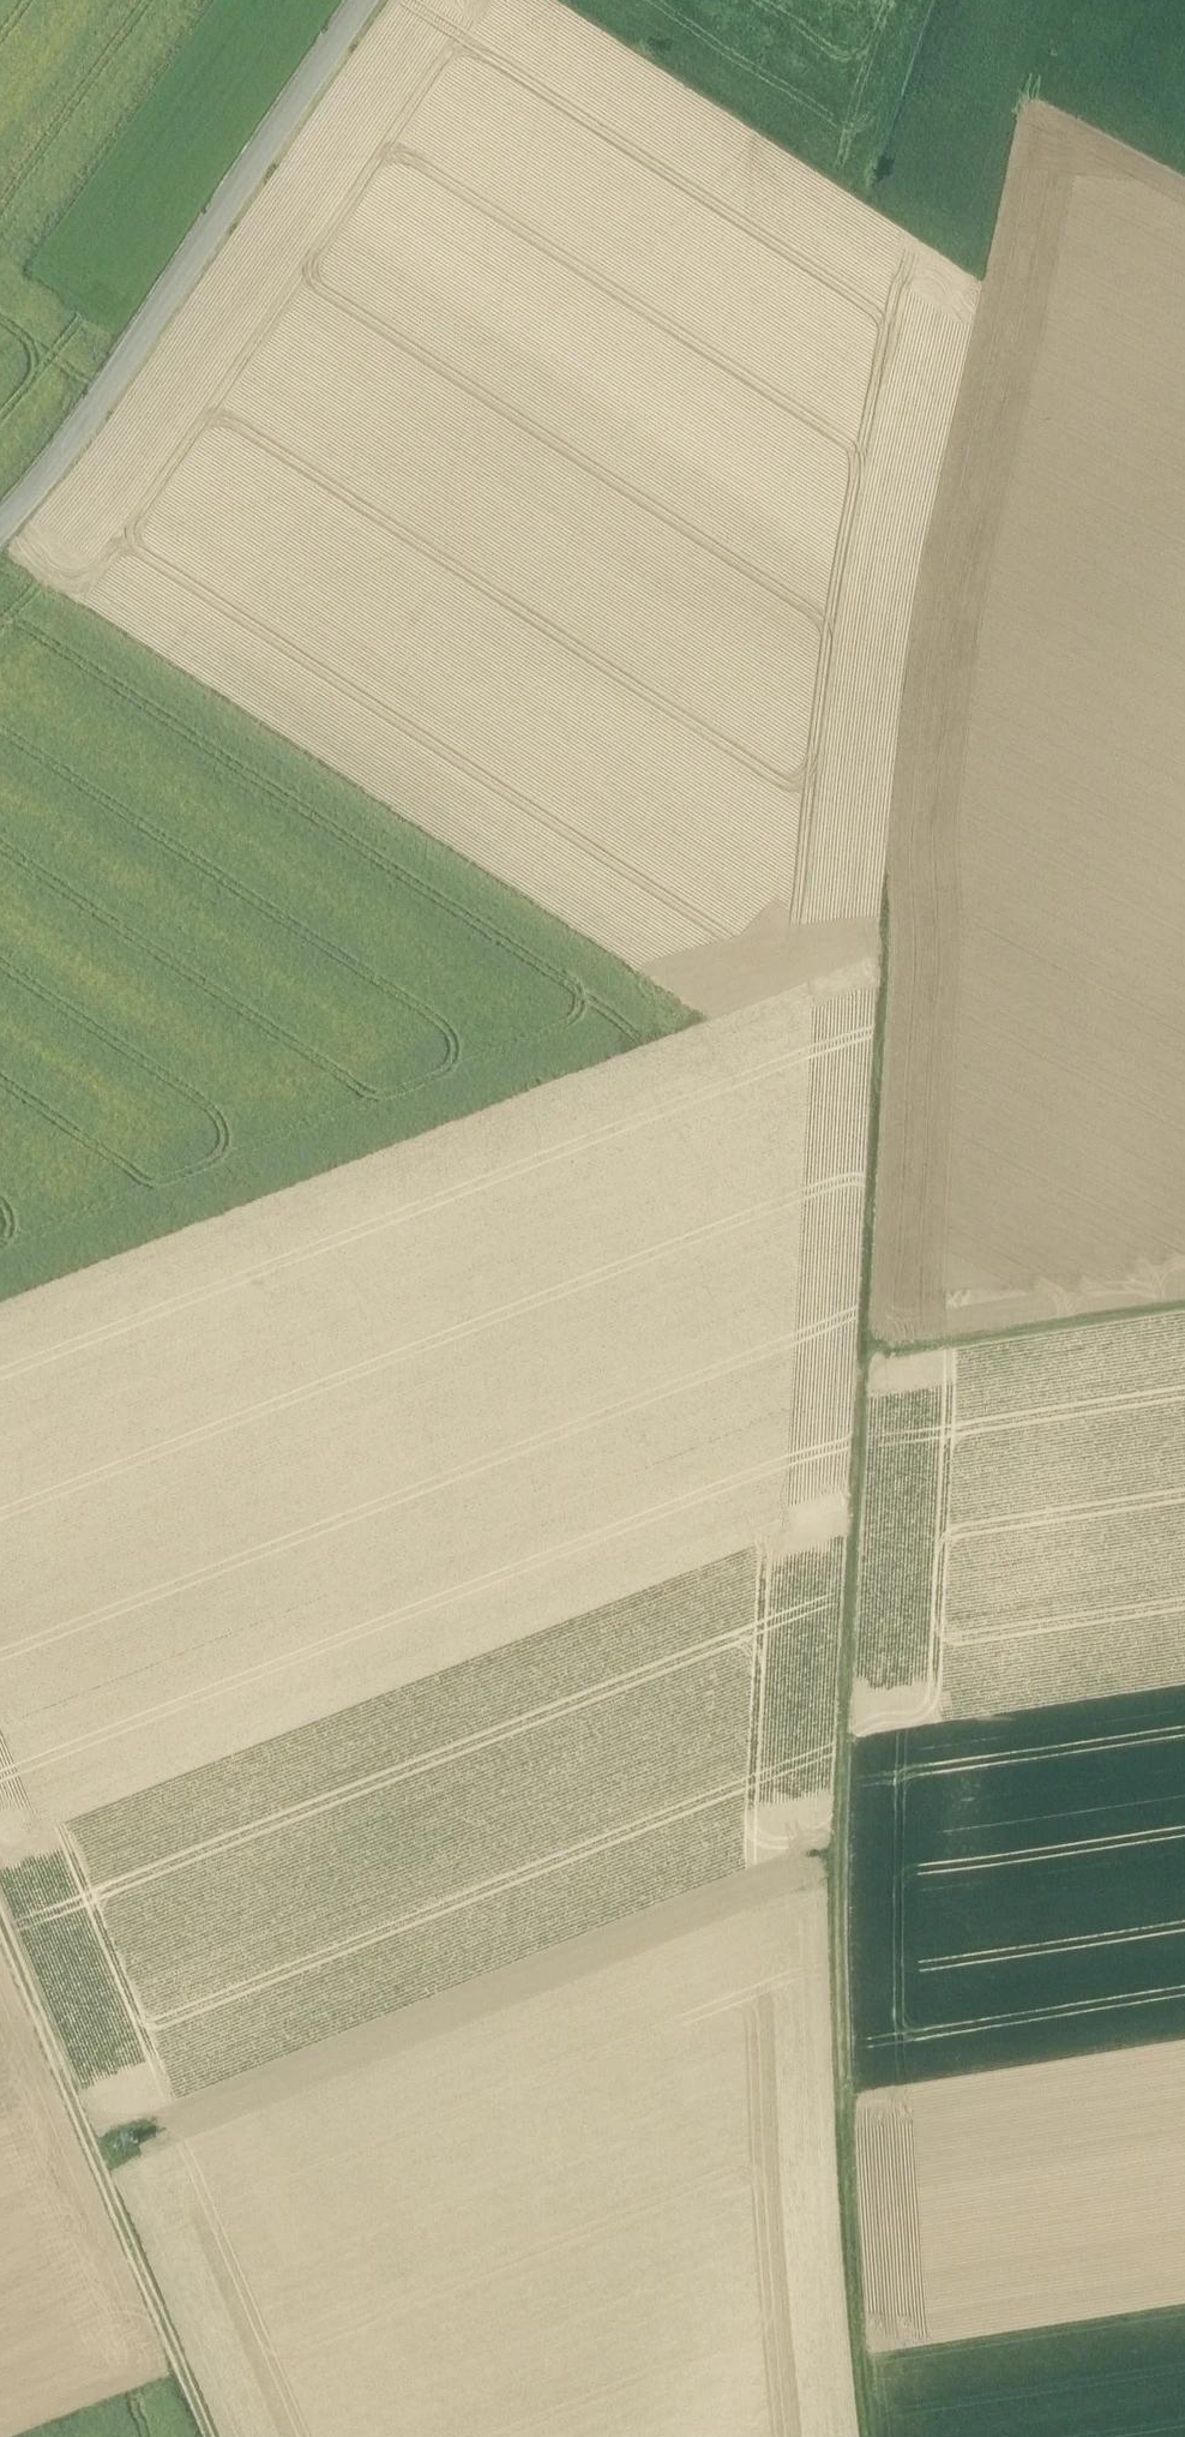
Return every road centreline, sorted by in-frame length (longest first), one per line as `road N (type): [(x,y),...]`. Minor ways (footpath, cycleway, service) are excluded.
road 1 (track): [(871,2436),(844,2161),(836,1840),(879,903)]
road 2 (tertiary): [(0,531),(44,486),(365,0)]
road 3 (track): [(0,1931),(206,2436)]
road 4 (track): [(859,1352),(1184,1301)]

